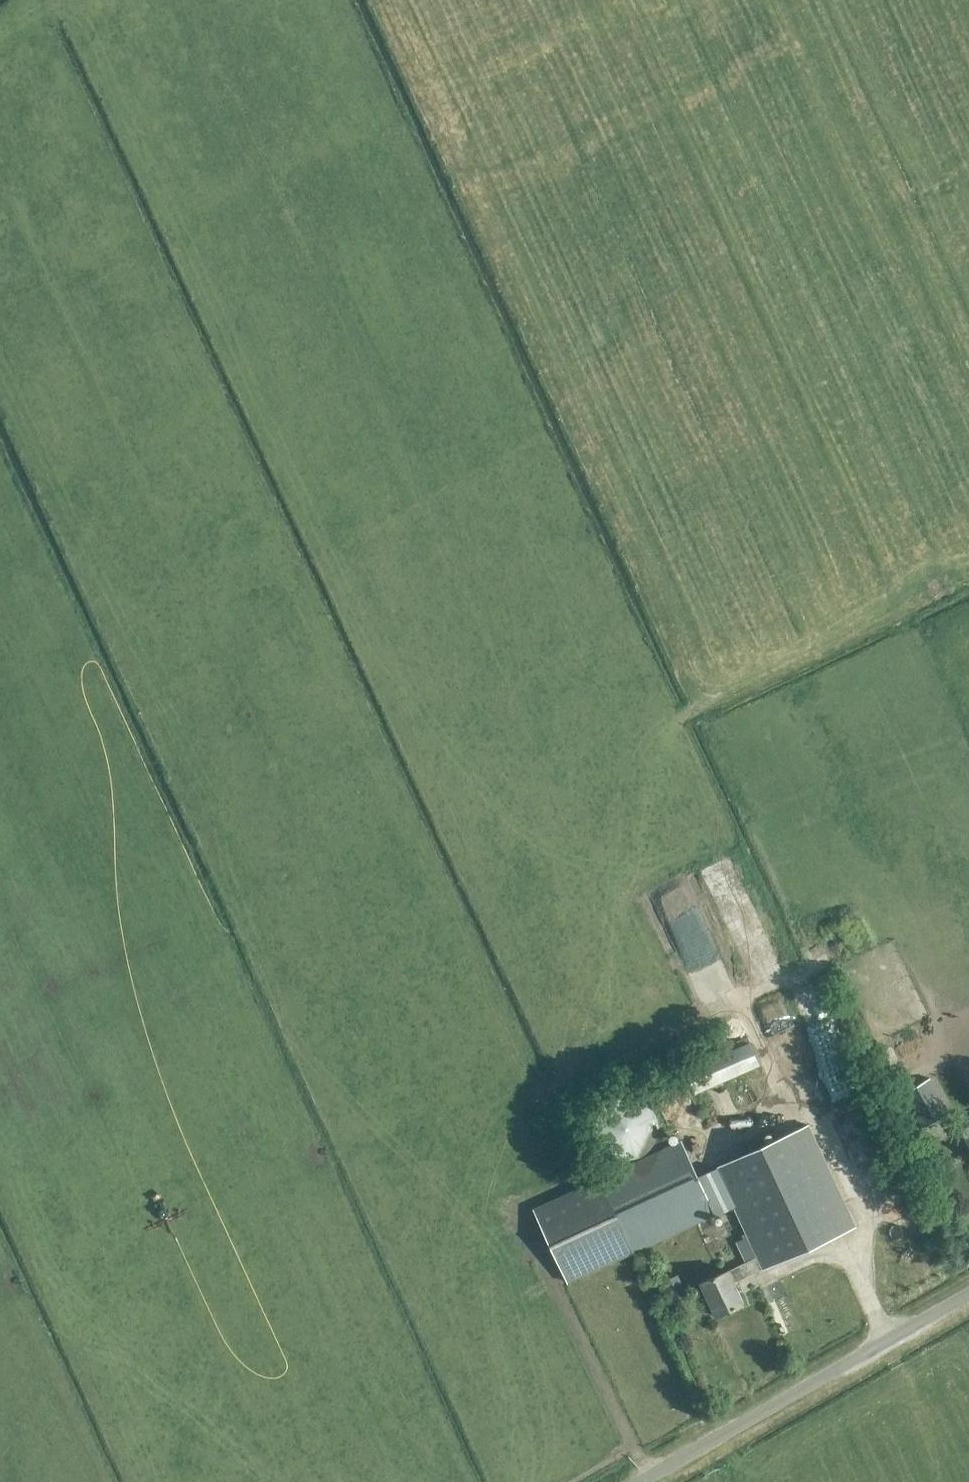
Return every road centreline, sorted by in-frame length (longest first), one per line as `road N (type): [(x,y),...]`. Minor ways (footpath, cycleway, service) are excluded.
road 1 (unclassified): [(641,1481),(968,1295)]

